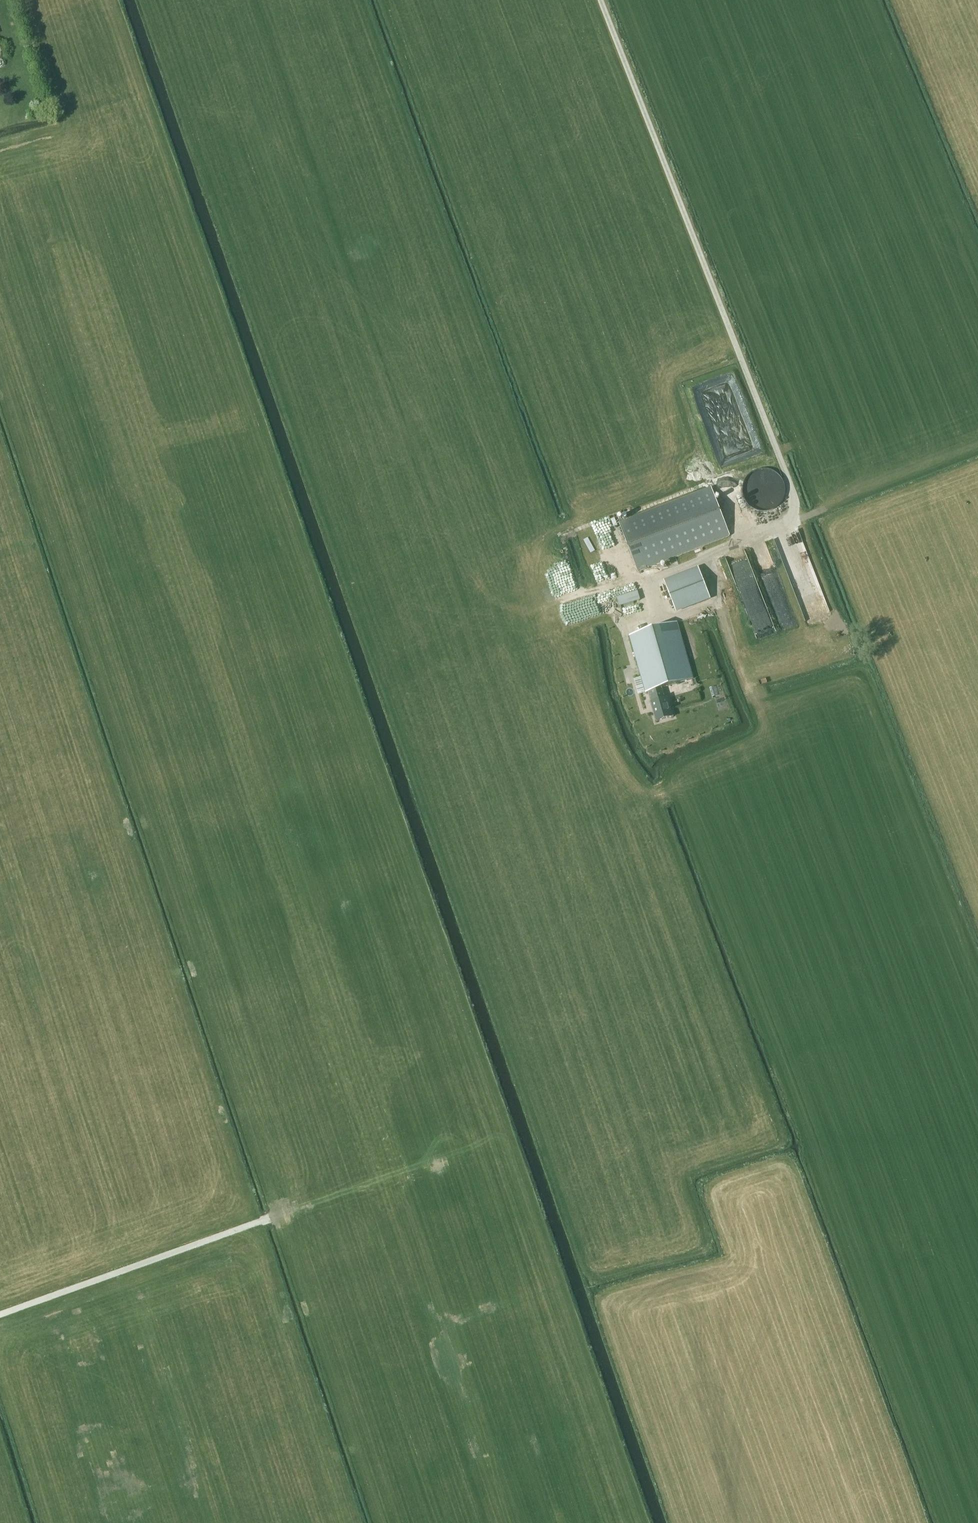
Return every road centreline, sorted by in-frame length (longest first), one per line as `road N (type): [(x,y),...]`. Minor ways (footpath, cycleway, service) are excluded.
road 1 (track): [(266,1218),(0,1315)]

